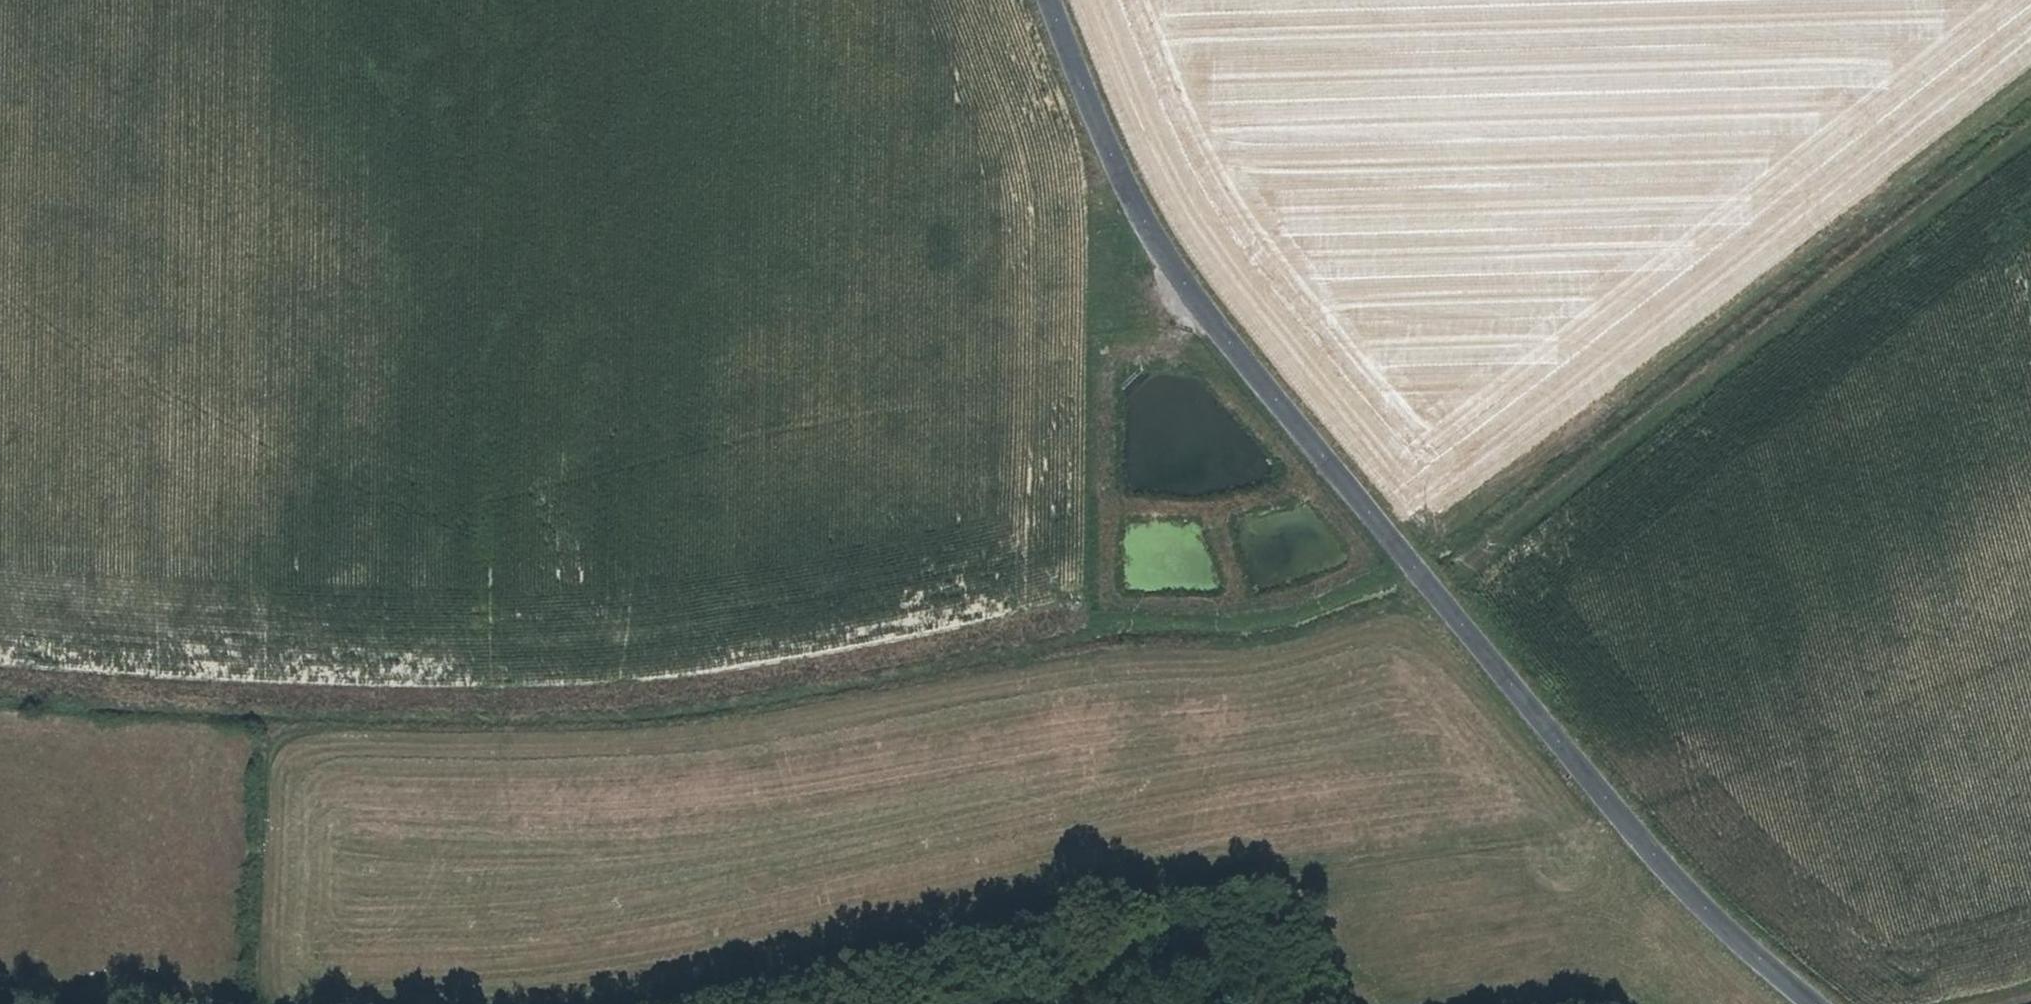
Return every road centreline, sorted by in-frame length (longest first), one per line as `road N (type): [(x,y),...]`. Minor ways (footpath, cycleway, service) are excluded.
road 1 (tertiary): [(1811,1003),(1664,867),(1193,297),(1116,177),(1049,0)]

